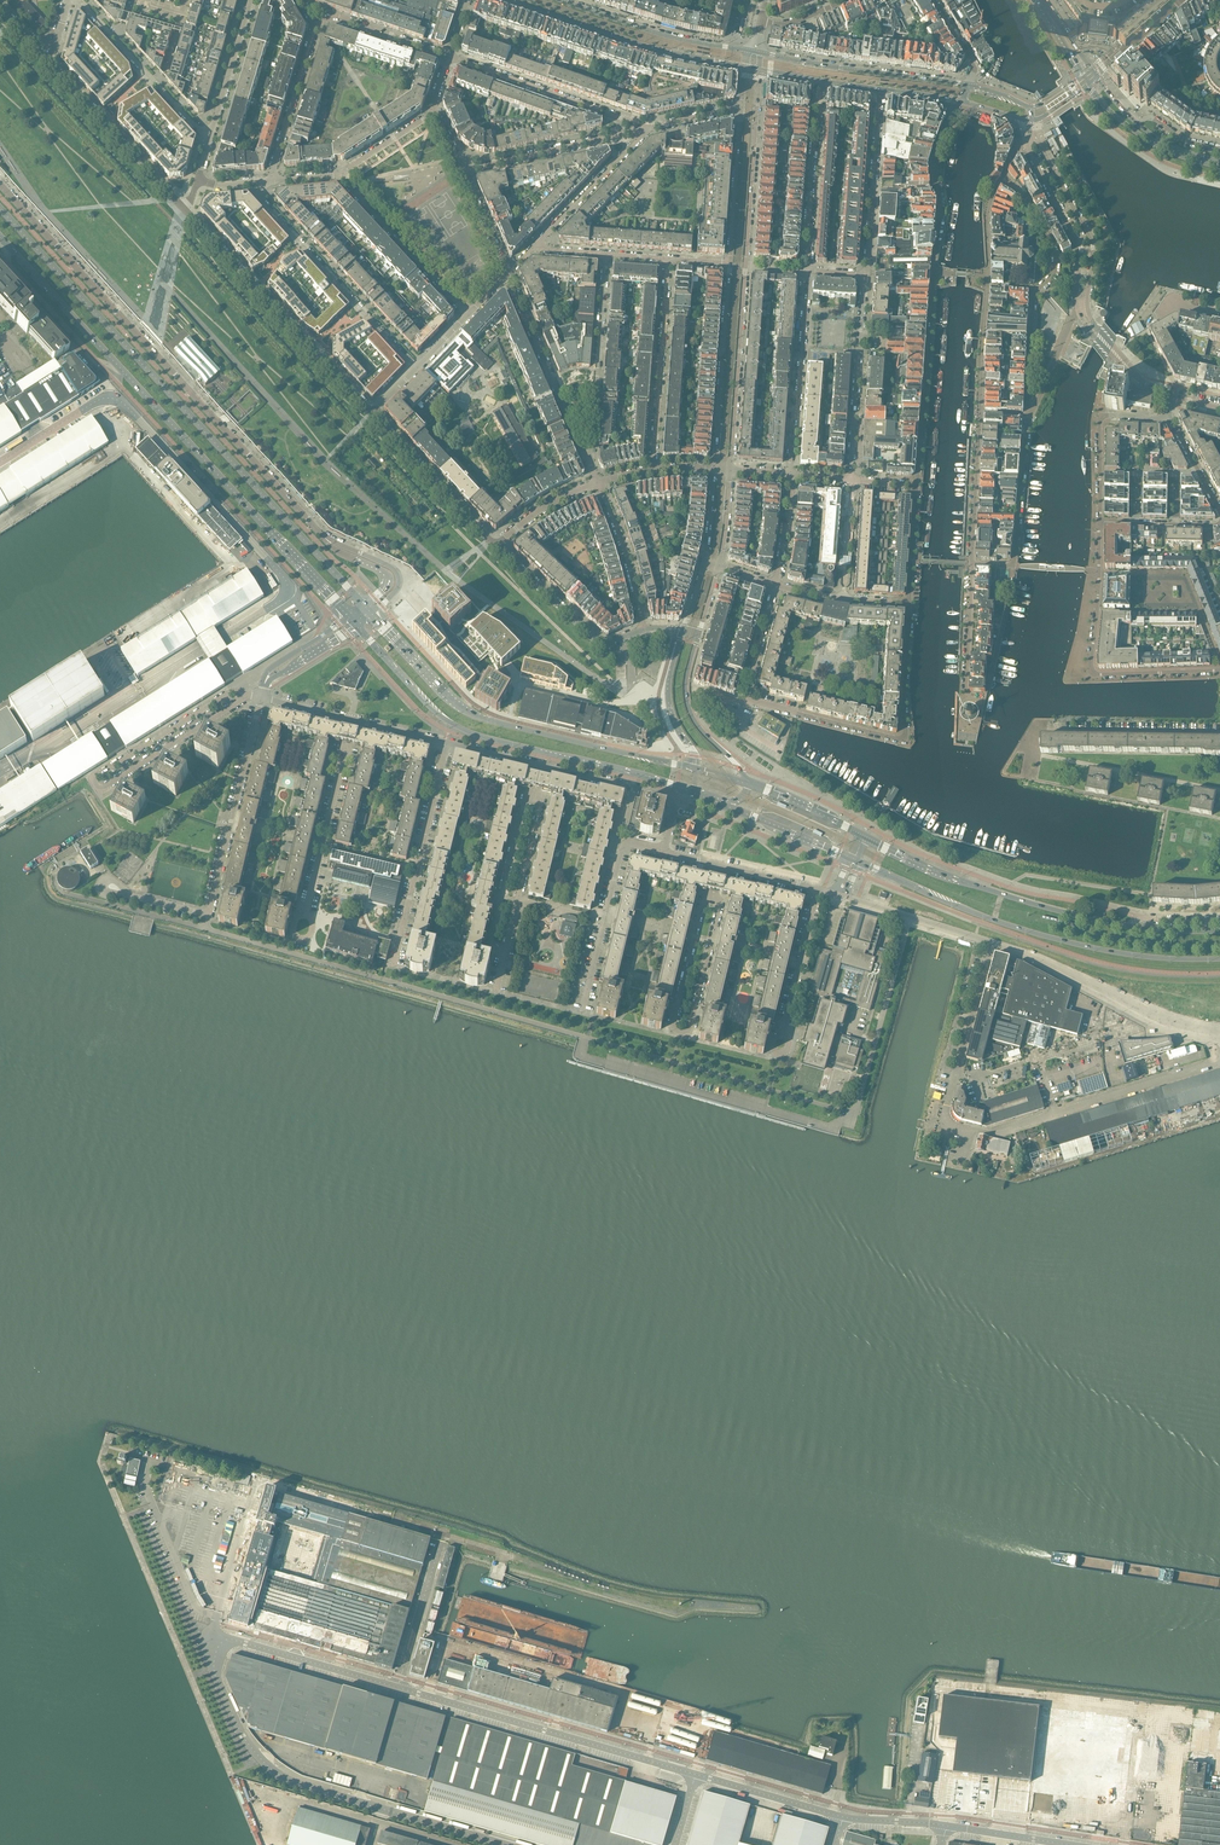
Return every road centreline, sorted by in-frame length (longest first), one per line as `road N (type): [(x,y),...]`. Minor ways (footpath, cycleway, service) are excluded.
road 1 (secondary): [(364,607),(0,209)]
road 2 (secondary): [(0,239),(350,619)]
road 3 (residential): [(322,535),(0,184)]
road 4 (unclassified): [(503,1844),(299,1785),(271,1769),(245,1740),(215,1675),(223,1642)]
road 5 (secondary): [(357,627),(427,706),(475,735),(694,791)]
road 6 (unclassified): [(0,463),(115,398),(288,586)]
road 7 (secondary): [(859,862),(1045,937),(1141,957),(1219,959)]
road 8 (secondary): [(695,769),(475,717),(371,615)]
road 9 (unclassified): [(695,1774),(397,1688)]
road 10 (residential): [(262,699),(210,915),(132,897)]
road 11 (residential): [(909,603),(903,738),(744,702)]
road 12 (residential): [(713,896),(704,898),(674,1021),(679,1034),(692,1026),(722,901)]
road 13 (secondary): [(1127,927),(962,883),(864,837)]
road 14 (residential): [(1219,670),(1092,672),(1099,524)]
road 15 (residential): [(370,415),(187,213)]
road 16 (residential): [(1004,175),(1055,254),(1054,274),(1033,299),(1028,415)]
road 17 (unclassified): [(968,1132),(991,1133),(1219,1063)]
road 18 (tertiary): [(512,0),(659,50),(752,68)]
road 19 (unclassified): [(1219,1038),(990,942)]
road 20 (residential): [(416,368),(263,202),(265,183)]
road 21 (residential): [(395,969),(446,743)]
road 22 (tertiary): [(969,85),(754,52)]
road 23 (unclassified): [(968,1132),(943,1127),(990,942)]
road 24 (residential): [(933,274),(917,485)]
road 25 (residential): [(653,470),(668,259)]
road 26 (residential): [(589,464),(606,254)]
road 27 (unclassified): [(583,1010),(621,852),(631,844),(665,850)]
road 28 (residential): [(646,129),(450,57)]
road 29 (residential): [(729,262),(715,469)]
road 30 (residential): [(589,464),(507,274)]
road 31 (residential): [(806,270),(790,475)]
road 32 (residential): [(851,480),(865,275)]
road 33 (residential): [(730,470),(746,266)]
road 34 (residential): [(187,213),(50,62)]
road 35 (tertiary): [(754,52),(666,37),(558,0)]
road 36 (residential): [(746,266),(759,84),(752,68)]
road 37 (residential): [(305,914),(352,720)]
road 38 (residential): [(1028,415),(1013,566),(972,564)]
road 39 (residential): [(208,143),(79,0)]
road 40 (residential): [(93,780),(100,792),(250,697)]
road 41 (residential): [(338,176),(468,316)]
road 42 (residential): [(496,546),(597,643),(645,630)]
road 43 (residential): [(821,81),(806,270)]
road 44 (residential): [(463,172),(646,129)]
road 45 (residential): [(665,850),(675,810),(669,799),(541,766)]
road 46 (residential): [(865,275),(880,90)]
road 47 (unclassified): [(859,1092),(909,917)]
road 48 (residential): [(370,415),(496,546)]
road 49 (residential): [(250,697),(233,694),(93,780)]
road 50 (unclassified): [(397,1688),(223,1642)]
road 51 (residential): [(1026,143),(1079,247),(1077,310)]
road 52 (residential): [(1087,303),(1092,245),(1038,138)]
road 53 (unclassified): [(145,686),(285,596),(288,586)]
road 54 (residential): [(959,102),(935,164),(933,274)]
road 55 (residential): [(750,784),(687,703),(698,633)]
road 56 (residential): [(534,794),(522,807),(491,940),(506,952)]
road 57 (residential): [(1167,417),(1099,419),(1099,524)]
road 58 (residential): [(1046,730),(1219,732)]
road 59 (residential): [(270,182),(316,22)]
road 60 (unclassified): [(223,1642),(213,1631),(217,1617),(194,1603),(152,1502)]
road 61 (residential): [(646,129),(534,247)]
road 62 (residential): [(506,952),(539,812),(534,794)]
road 63 (unclassified): [(397,1688),(443,1535)]
road 64 (tertiary): [(1087,84),(1144,139),(1219,167)]
road 65 (residential): [(598,482),(645,630)]
road 66 (unclassified): [(843,1817),(695,1774)]
road 67 (residential): [(740,109),(729,262)]
road 68 (residential): [(667,700),(600,704),(518,684)]
road 69 (residential): [(818,889),(782,1035)]
road 70 (residential): [(972,564),(980,414)]
road 71 (residential): [(208,143),(251,0)]
road 72 (secondary): [(717,801),(850,858)]
road 73 (residential): [(450,57),(338,19),(316,22)]
road 74 (residential): [(371,615),(397,591),(399,573),(322,535)]
road 75 (residential): [(987,285),(980,414)]
road 76 (residential): [(972,564),(966,690)]
road 77 (secondary): [(864,837),(750,784)]
road 78 (unclassified): [(1070,1844),(946,1826)]
road 79 (residential): [(744,702),(775,585)]
road 80 (residential): [(496,546),(598,482)]
road 81 (residential): [(1099,524),(1219,525)]

